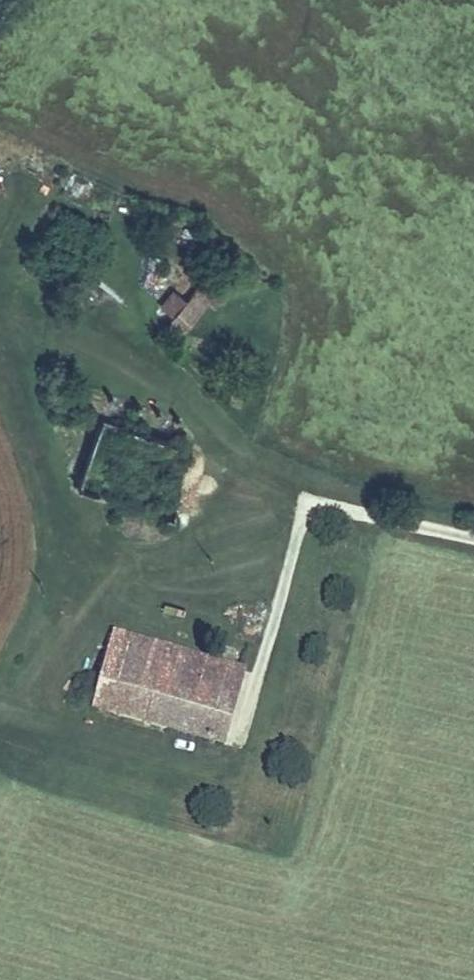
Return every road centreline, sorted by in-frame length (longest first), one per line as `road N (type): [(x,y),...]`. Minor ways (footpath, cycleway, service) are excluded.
road 1 (track): [(0,331),(102,330),(148,353),(246,454),(316,499),(244,516),(167,548),(48,627)]
road 2 (track): [(0,711),(48,627),(62,559),(53,453),(0,331)]

